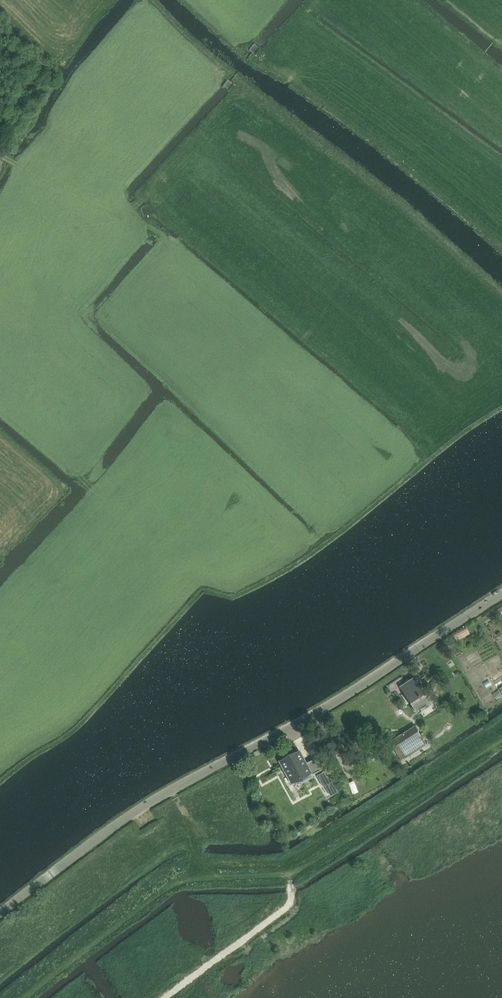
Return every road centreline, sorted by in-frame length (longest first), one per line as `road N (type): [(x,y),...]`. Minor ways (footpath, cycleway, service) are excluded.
road 1 (residential): [(0,914),(156,799),(310,718),(501,593)]
road 2 (track): [(164,997),(283,910),(289,873)]
road 3 (track): [(153,228),(0,155)]

